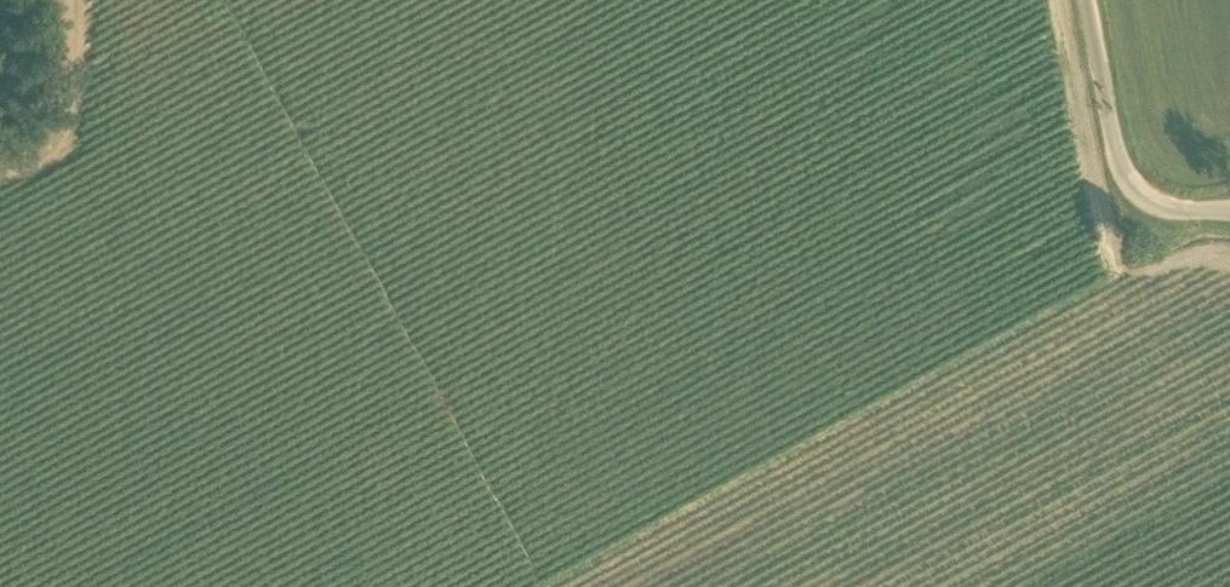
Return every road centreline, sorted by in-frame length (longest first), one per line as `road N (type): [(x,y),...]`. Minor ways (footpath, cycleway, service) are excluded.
road 1 (unclassified): [(1229,212),(1166,214),(1125,162),(1093,0)]

